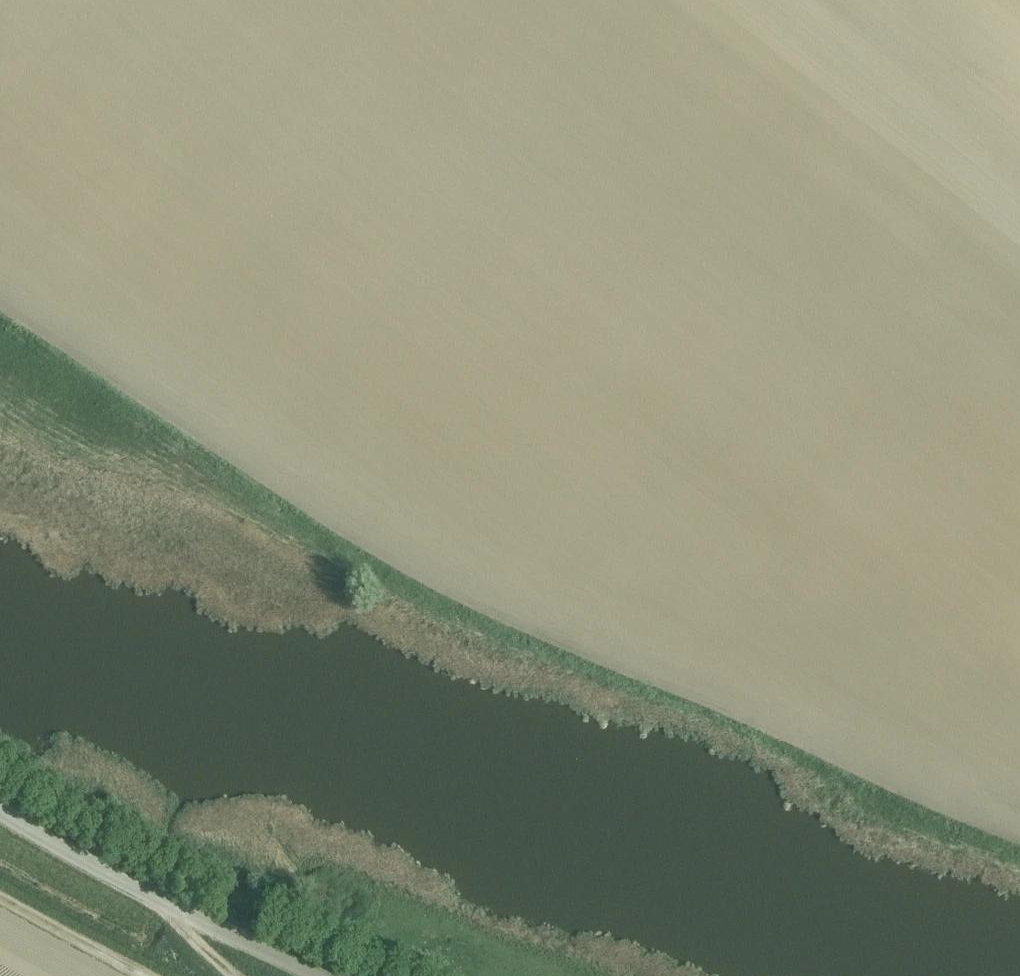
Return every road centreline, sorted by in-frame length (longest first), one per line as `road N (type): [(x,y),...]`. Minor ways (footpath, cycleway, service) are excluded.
road 1 (unclassified): [(315,975),(0,815)]

